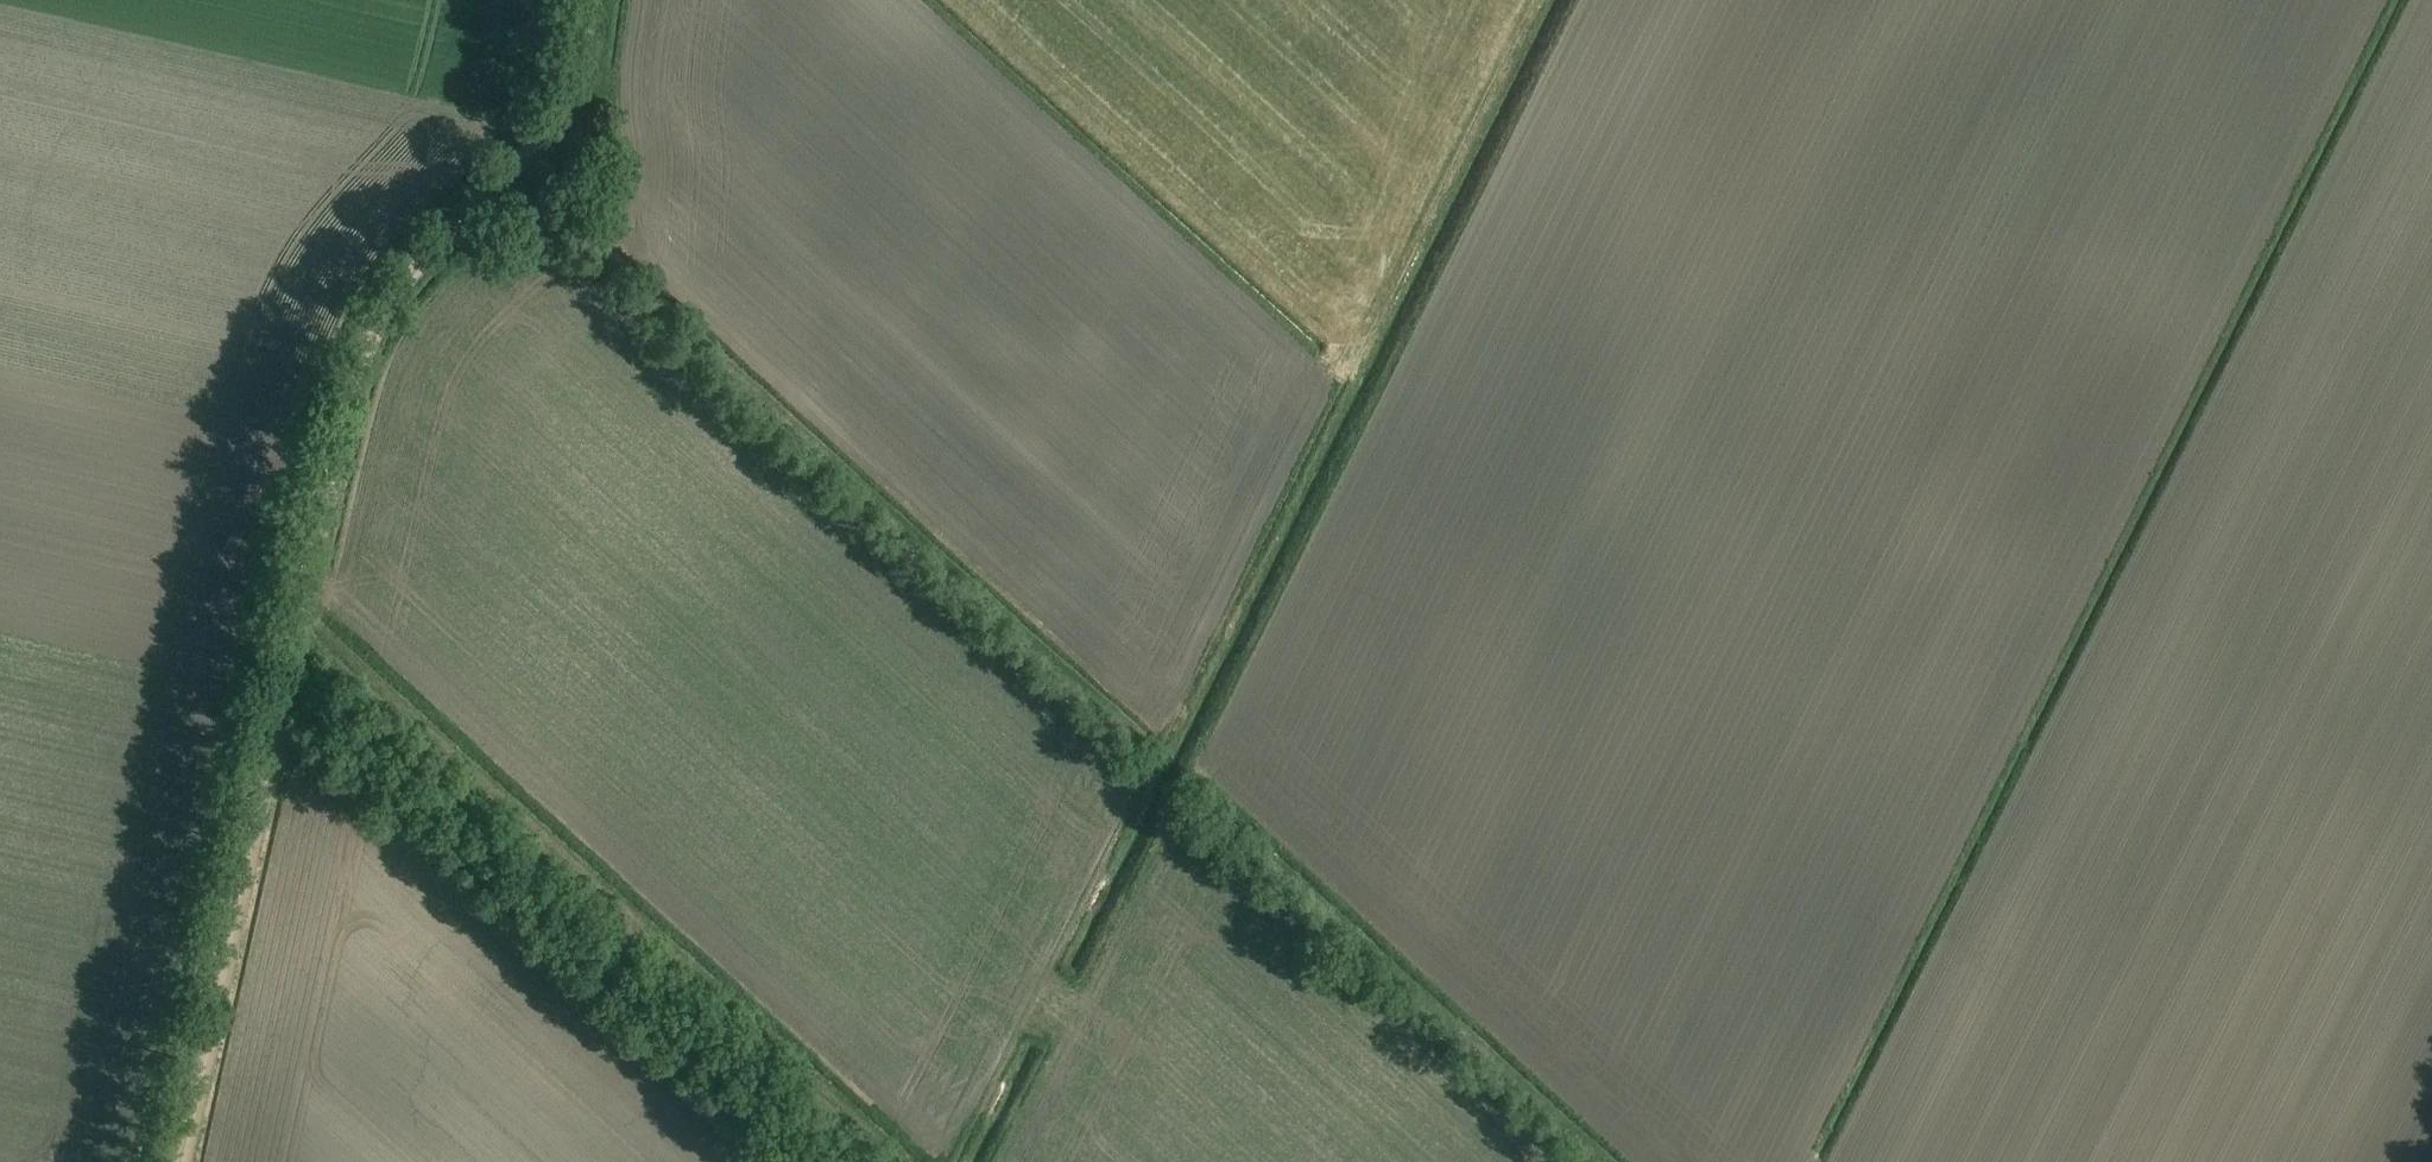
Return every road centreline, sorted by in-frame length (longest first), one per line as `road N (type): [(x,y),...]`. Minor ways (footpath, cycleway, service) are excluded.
road 1 (track): [(180,1161),(307,577),(367,356),(397,297),(564,108)]

